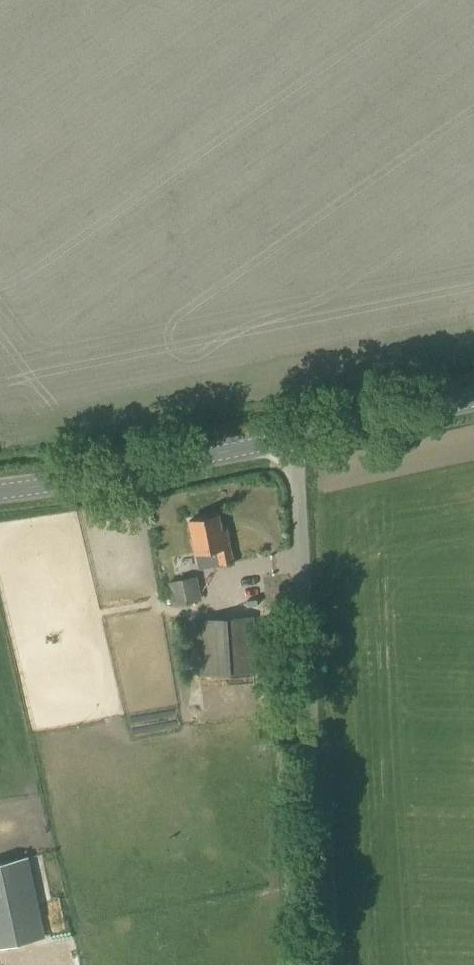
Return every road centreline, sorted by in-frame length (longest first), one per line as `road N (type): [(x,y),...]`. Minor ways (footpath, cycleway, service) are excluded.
road 1 (unclassified): [(324,964),(295,441)]
road 2 (secondary): [(0,491),(295,441)]
road 3 (secondary): [(295,441),(473,402)]

